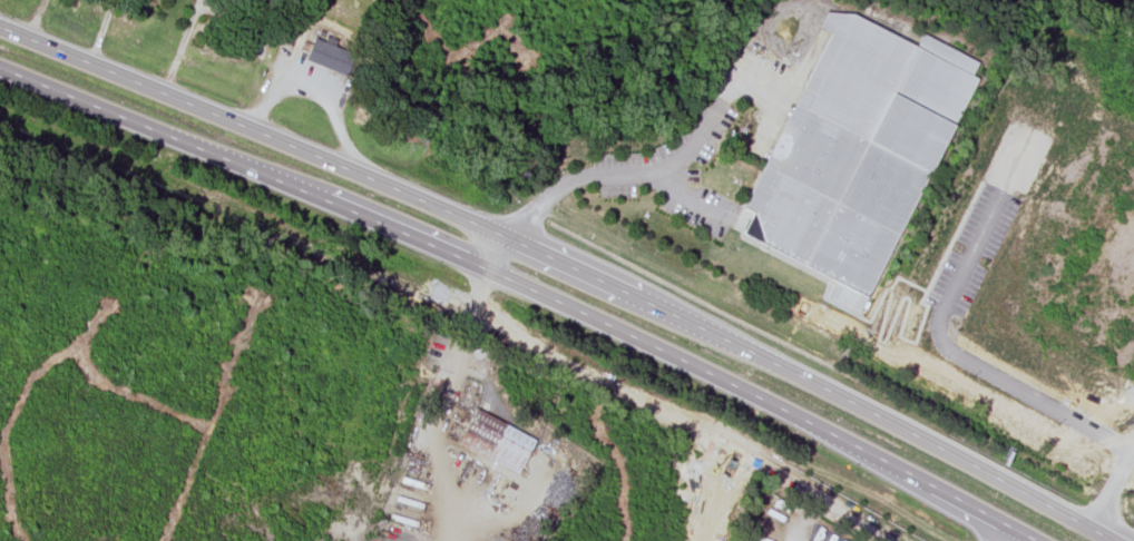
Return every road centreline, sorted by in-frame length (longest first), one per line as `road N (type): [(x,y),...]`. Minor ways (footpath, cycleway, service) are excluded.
road 1 (trunk): [(1116,540),(882,407),(678,308),(0,24)]
road 2 (trunk): [(0,68),(408,228),(790,413),(1027,540)]

